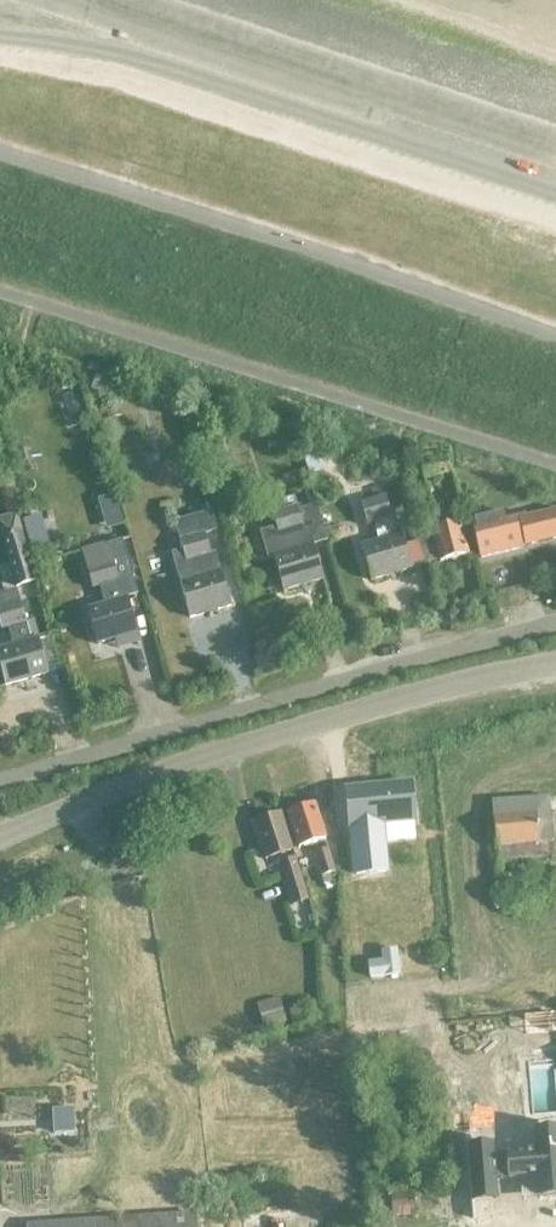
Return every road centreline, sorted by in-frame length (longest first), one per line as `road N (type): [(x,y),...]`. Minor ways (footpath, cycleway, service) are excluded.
road 1 (unclassified): [(0,839),(260,738),(506,669),(555,663)]
road 2 (unclassified): [(555,622),(0,782)]
road 3 (unclassified): [(0,39),(180,74),(555,195)]

